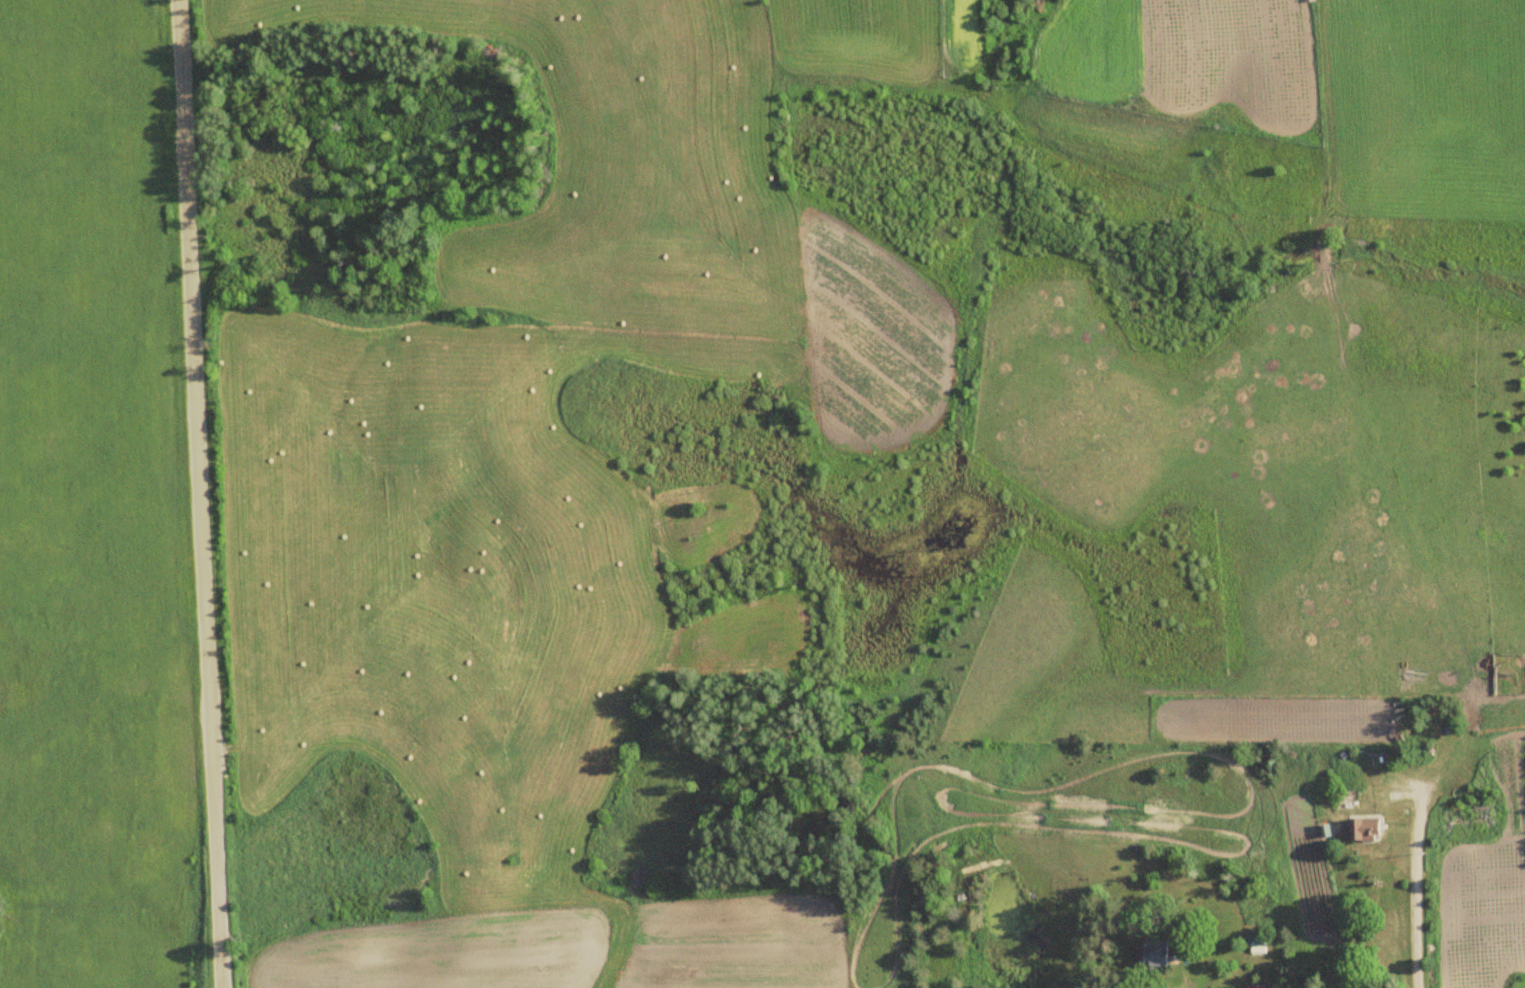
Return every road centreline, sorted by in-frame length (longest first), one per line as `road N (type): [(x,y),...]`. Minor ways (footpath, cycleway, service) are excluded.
road 1 (residential): [(225,987),(178,0)]

